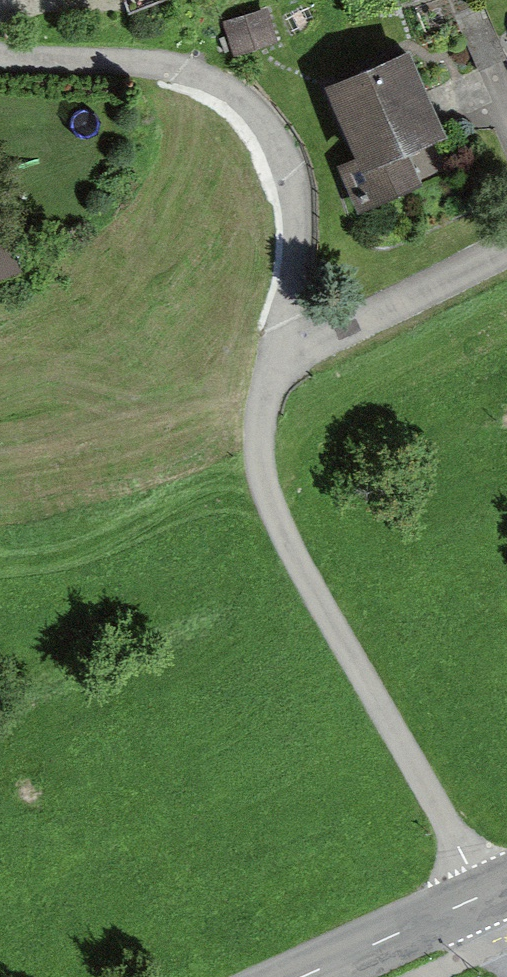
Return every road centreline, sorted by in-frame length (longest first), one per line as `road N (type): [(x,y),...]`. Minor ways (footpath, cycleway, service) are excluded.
road 1 (residential): [(481,896),(265,461),(278,363)]
road 2 (residential): [(278,363),(300,221),(288,164),(255,114),(178,70),(0,58)]
road 3 (residential): [(278,363),(506,252)]
road 4 (tertiary): [(481,896),(302,976)]

